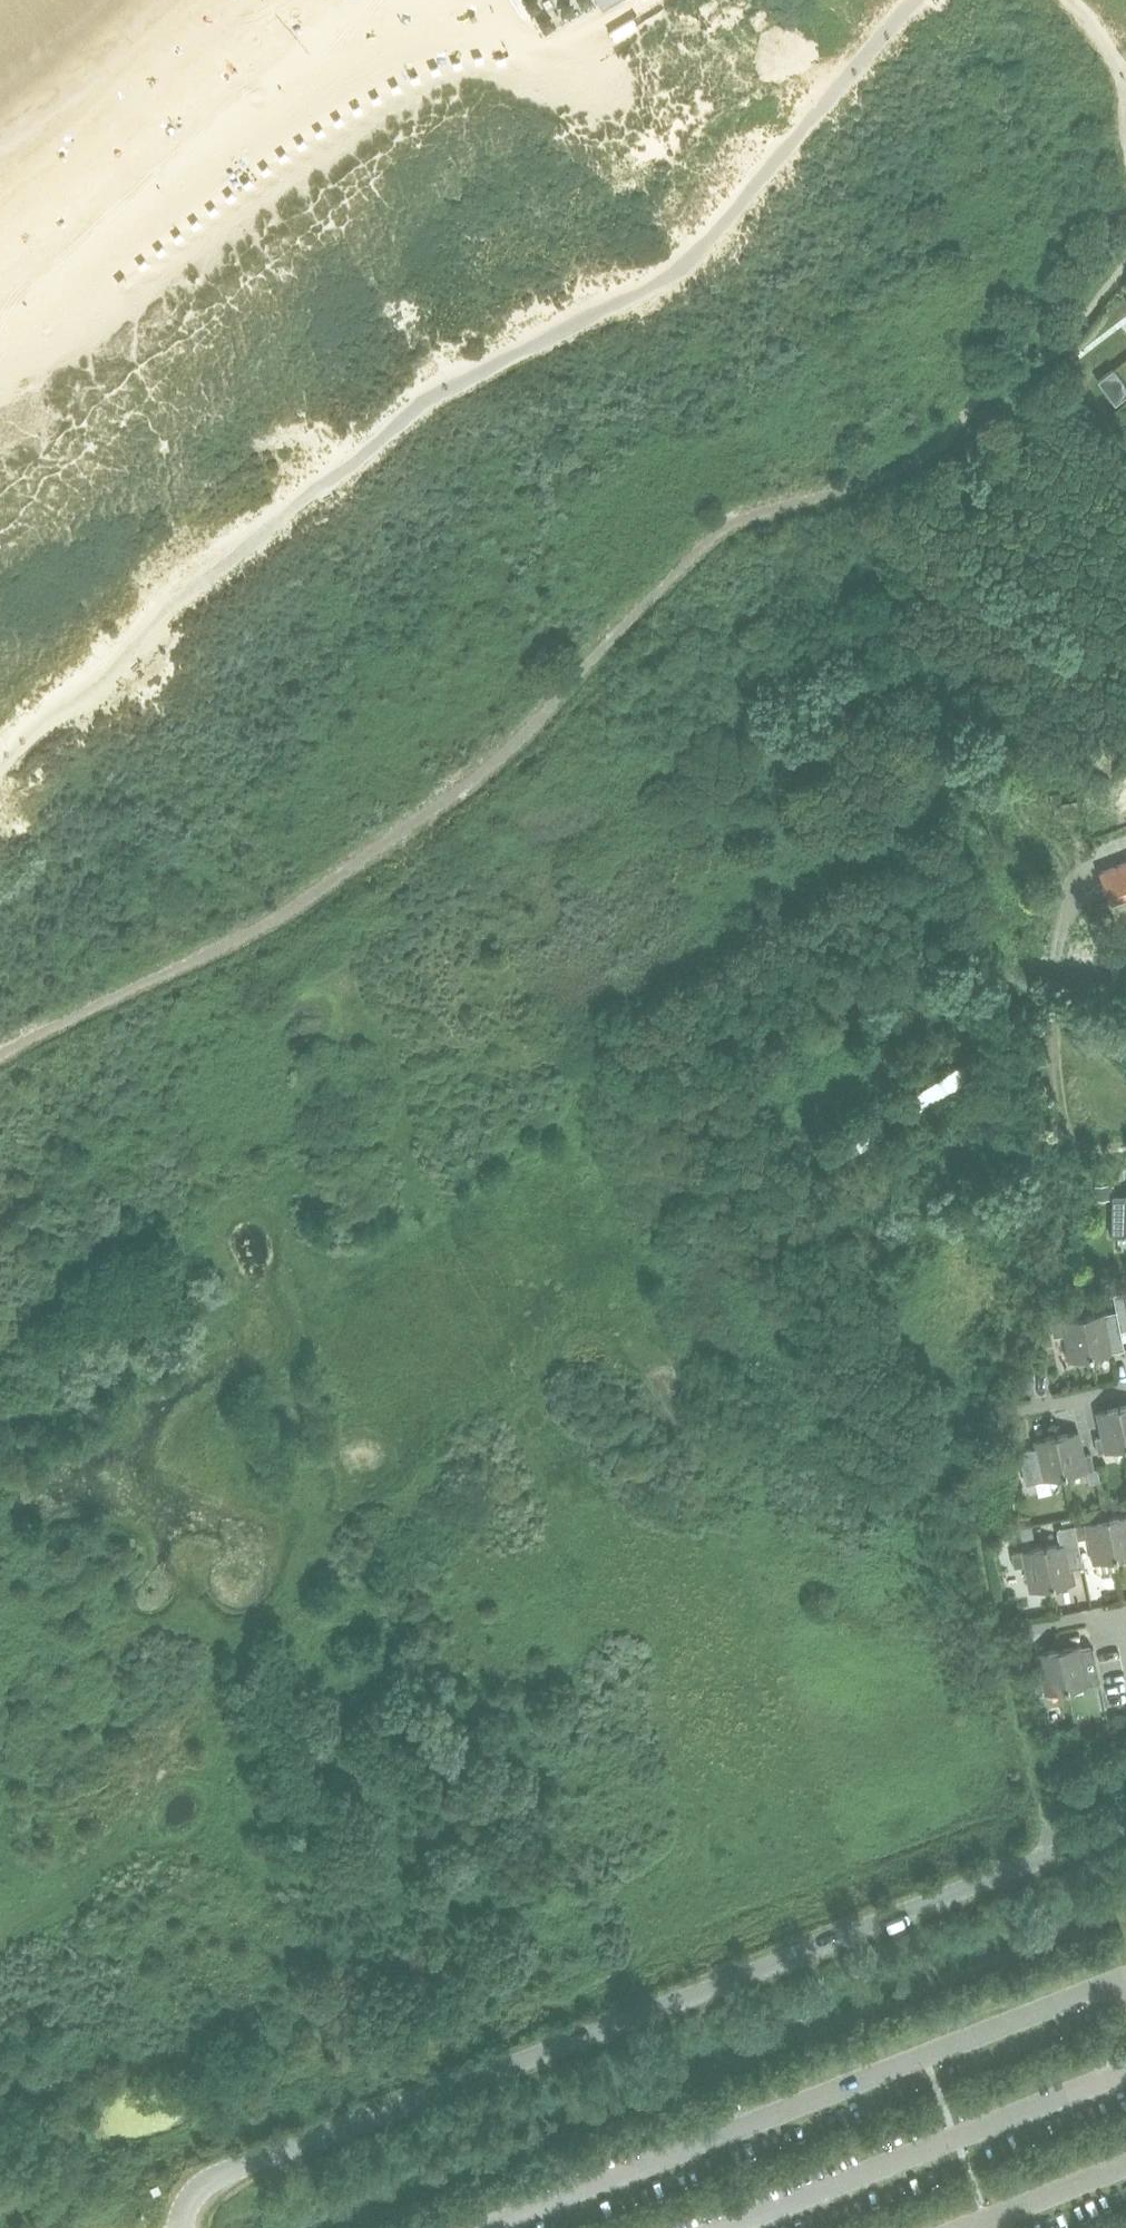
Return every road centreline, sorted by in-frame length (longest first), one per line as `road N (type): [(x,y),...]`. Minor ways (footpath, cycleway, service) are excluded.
road 1 (residential): [(180,2227),(184,2208),(222,2173),(1125,1824)]

